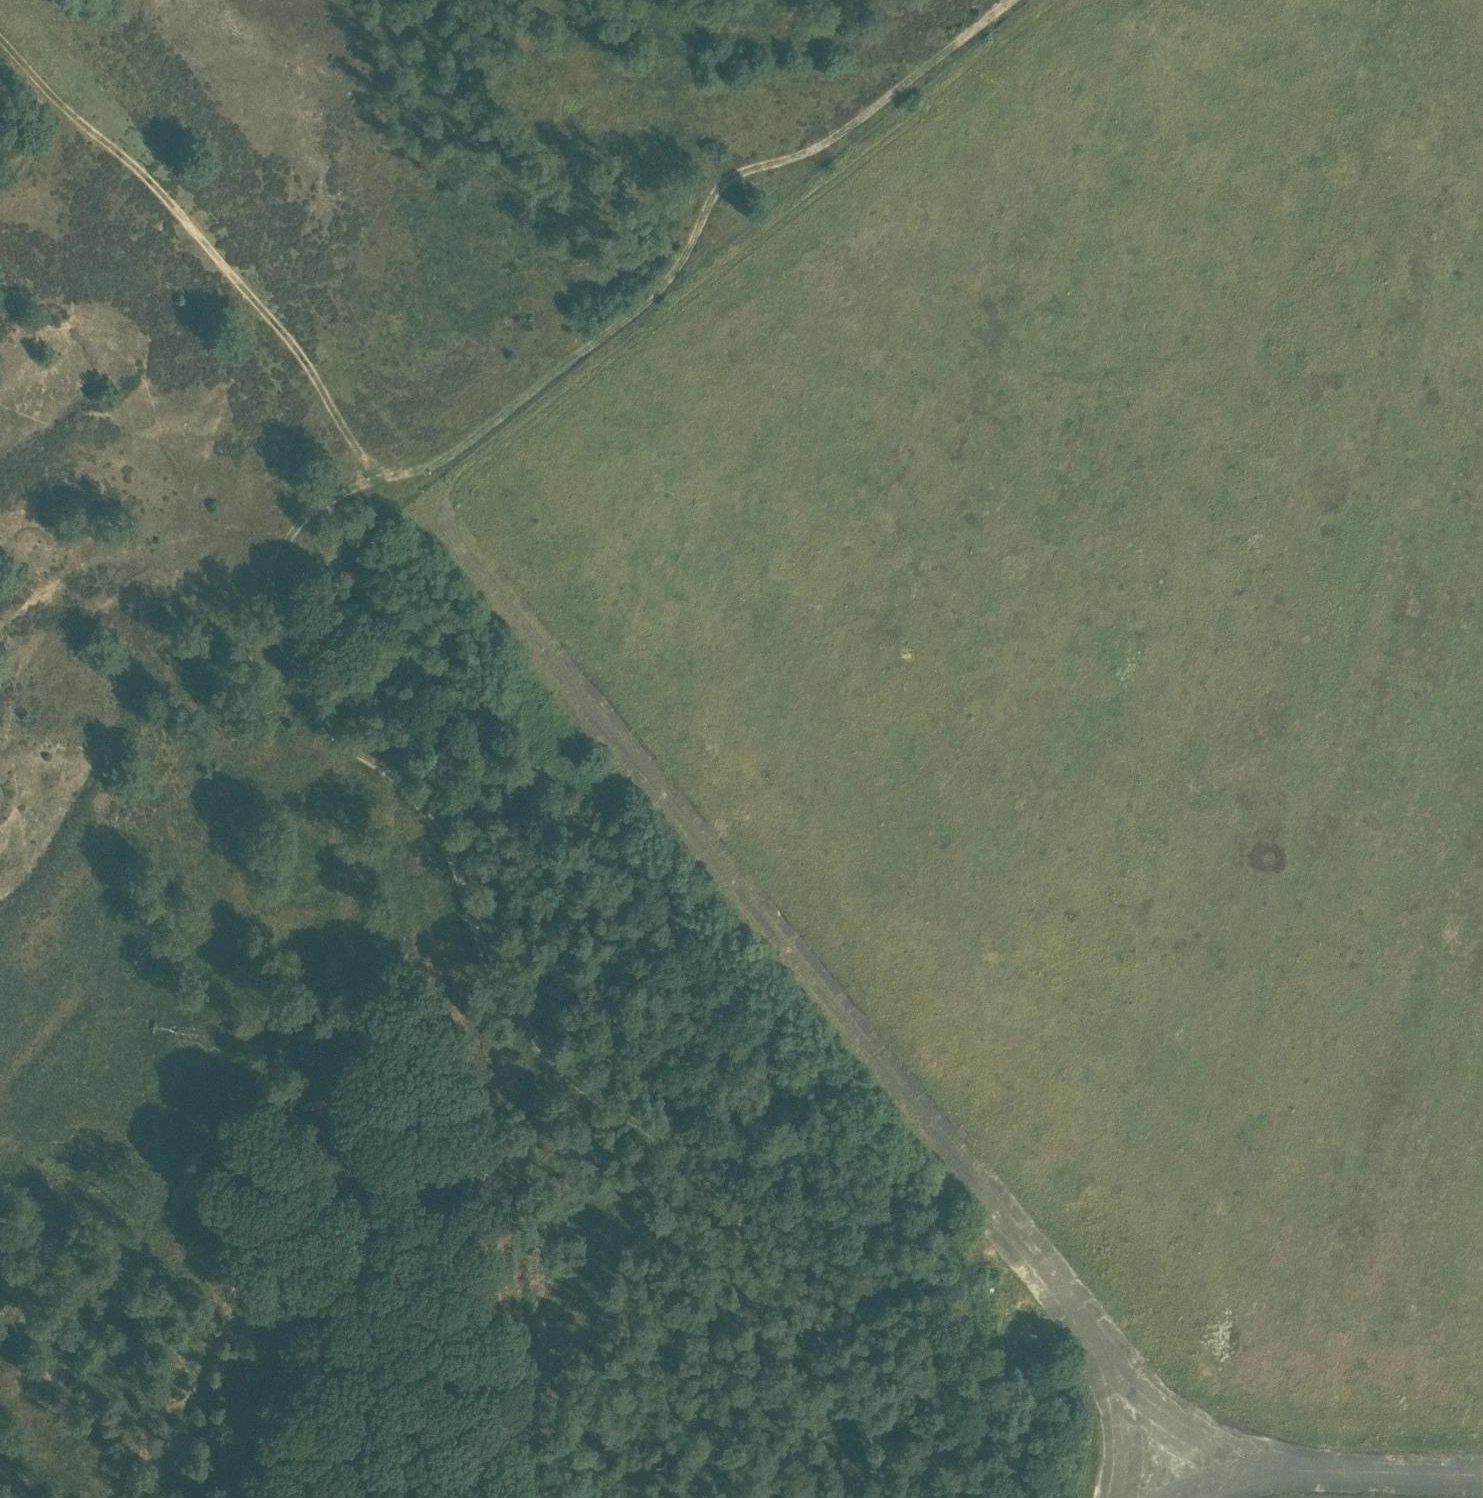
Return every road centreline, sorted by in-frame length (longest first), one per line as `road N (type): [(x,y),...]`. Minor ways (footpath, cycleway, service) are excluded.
road 1 (track): [(394,473),(306,515),(283,547),(267,616),(328,728),(386,770),(447,845),(489,963),(553,1064),(666,1142),(789,1298),(856,1411),(918,1466),(924,1477),(904,1497)]
road 2 (track): [(0,38),(181,250),(283,349),(413,499)]

